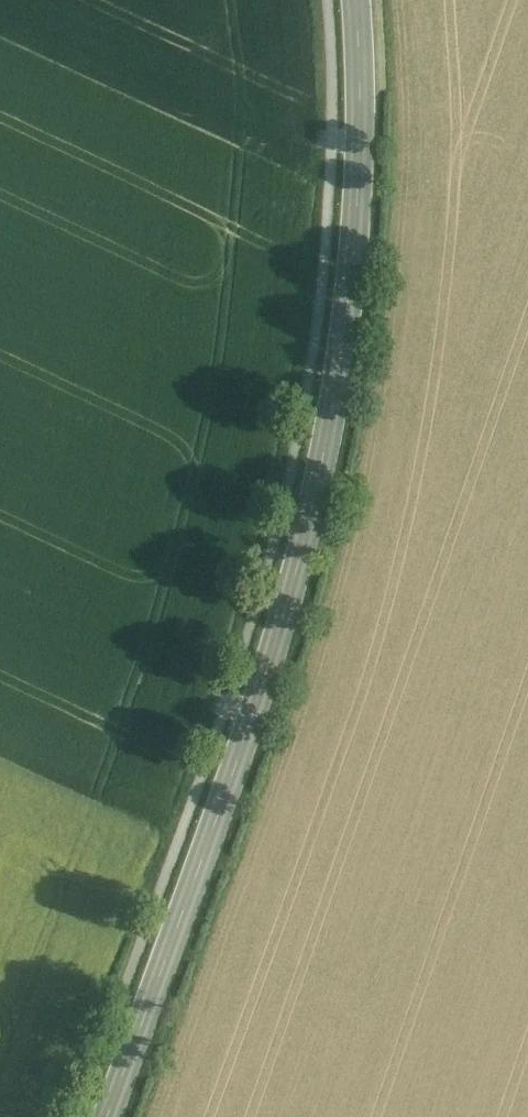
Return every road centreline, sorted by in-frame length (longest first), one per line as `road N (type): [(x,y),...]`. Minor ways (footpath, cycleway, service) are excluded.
road 1 (tertiary): [(107,1116),(305,577),(354,273),(361,153),(354,0)]

